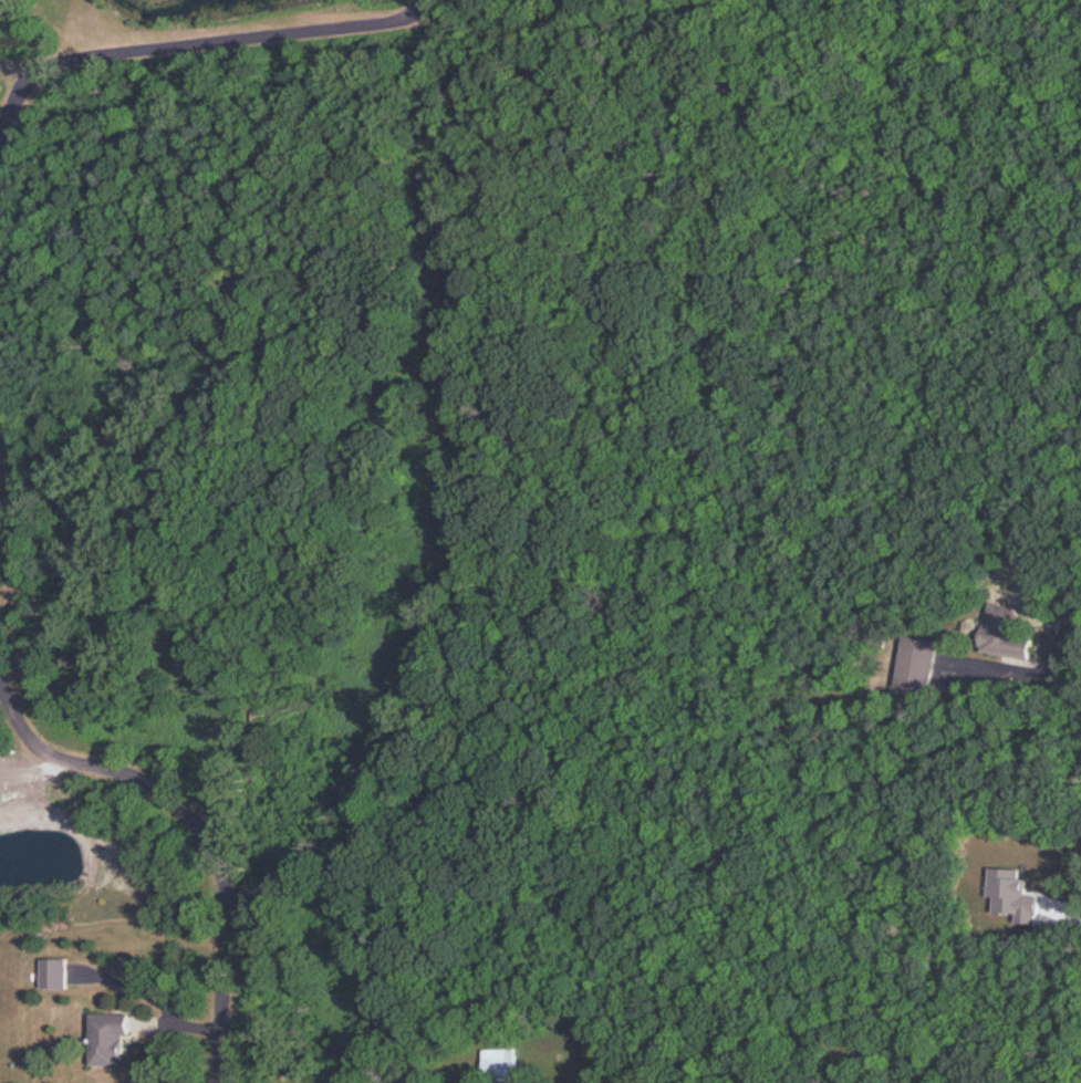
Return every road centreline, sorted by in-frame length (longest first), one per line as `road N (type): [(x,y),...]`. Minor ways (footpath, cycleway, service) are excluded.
road 1 (residential): [(215,1082),(214,907),(200,841),(165,792),(121,766),(50,761),(23,743),(0,678)]
road 2 (residential): [(0,184),(10,106),(37,71),(72,53),(382,22),(408,0)]

